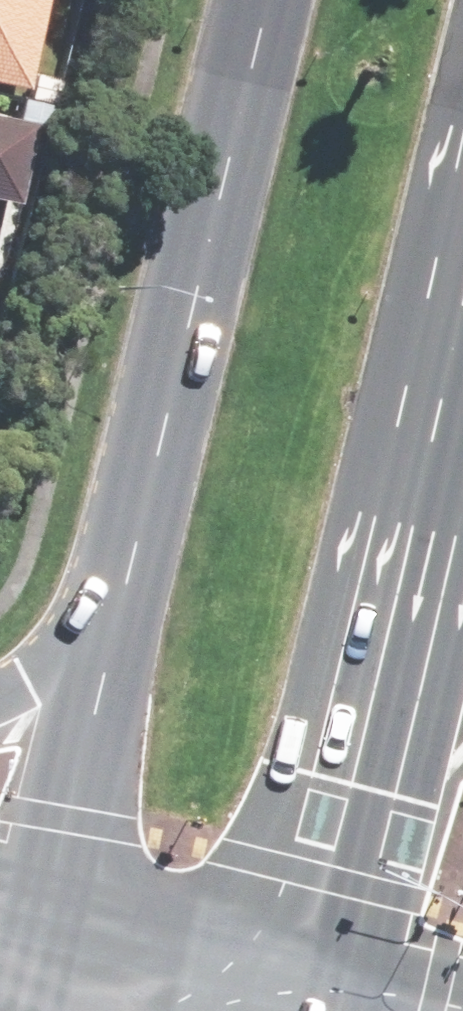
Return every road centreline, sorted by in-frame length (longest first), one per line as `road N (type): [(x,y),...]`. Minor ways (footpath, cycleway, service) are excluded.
road 1 (primary): [(138,471),(252,0)]
road 2 (primary): [(22,918),(138,471)]
road 3 (primary): [(390,529),(292,980)]
road 4 (primary): [(462,249),(390,529)]
road 5 (primary): [(22,918),(292,980)]
road 6 (primary): [(0,693),(26,673),(138,471)]
road 7 (primary): [(390,529),(438,695),(462,746)]
road 8 (secondary): [(292,980),(444,1010)]

